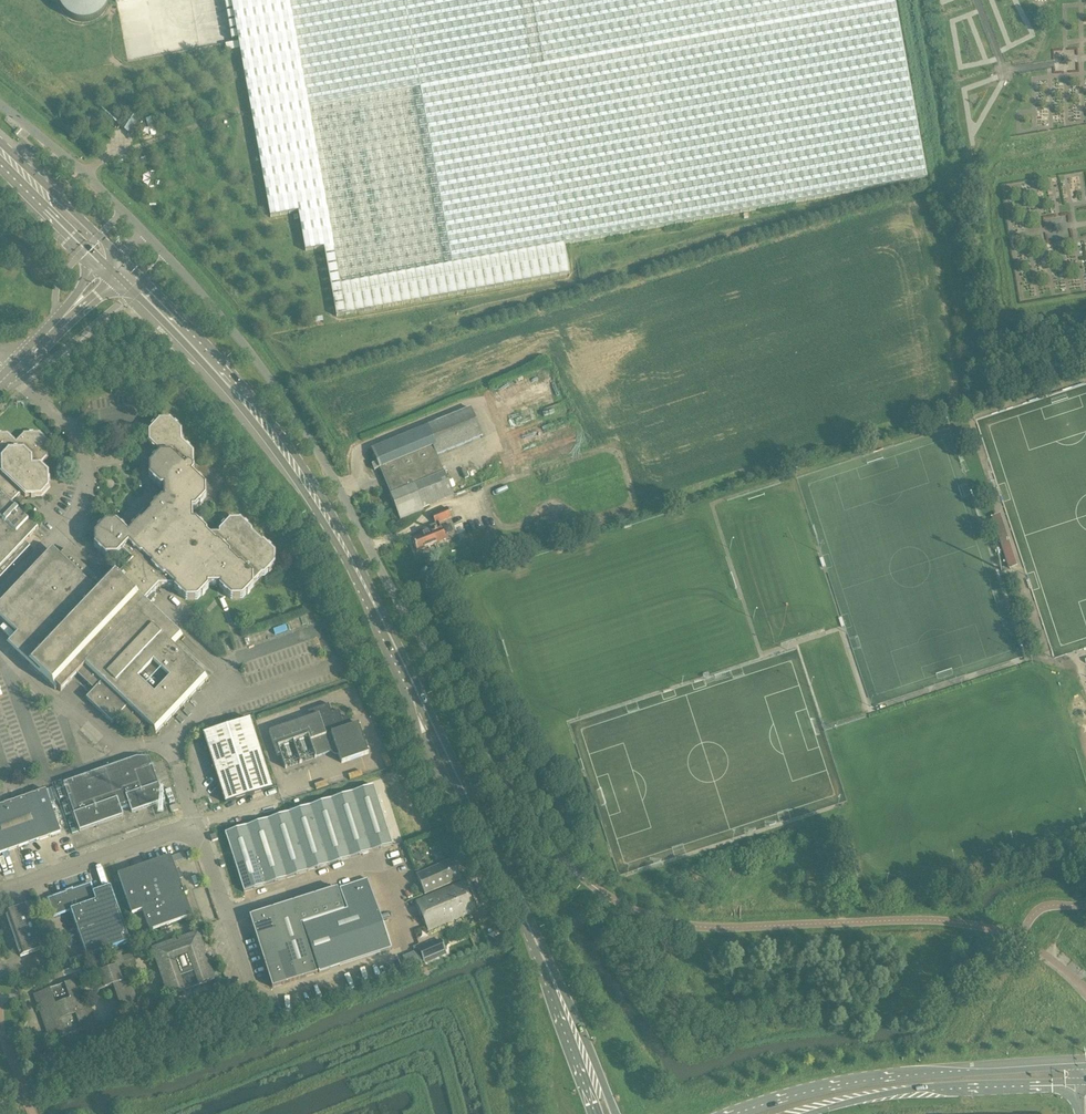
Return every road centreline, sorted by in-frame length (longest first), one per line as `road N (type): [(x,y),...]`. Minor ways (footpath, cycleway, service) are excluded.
road 1 (secondary): [(602,1113),(521,909),(339,537),(277,440),(112,265)]
road 2 (unclassified): [(578,875),(541,836),(406,618),(284,393),(144,230)]
road 3 (residential): [(257,1005),(196,825),(0,892)]
road 4 (secondary): [(764,1113),(867,1086),(1084,1073)]
road 5 (unclassified): [(144,230),(0,103)]
road 6 (secondary): [(112,265),(0,160)]
road 7 (tertiary): [(10,371),(112,265)]

